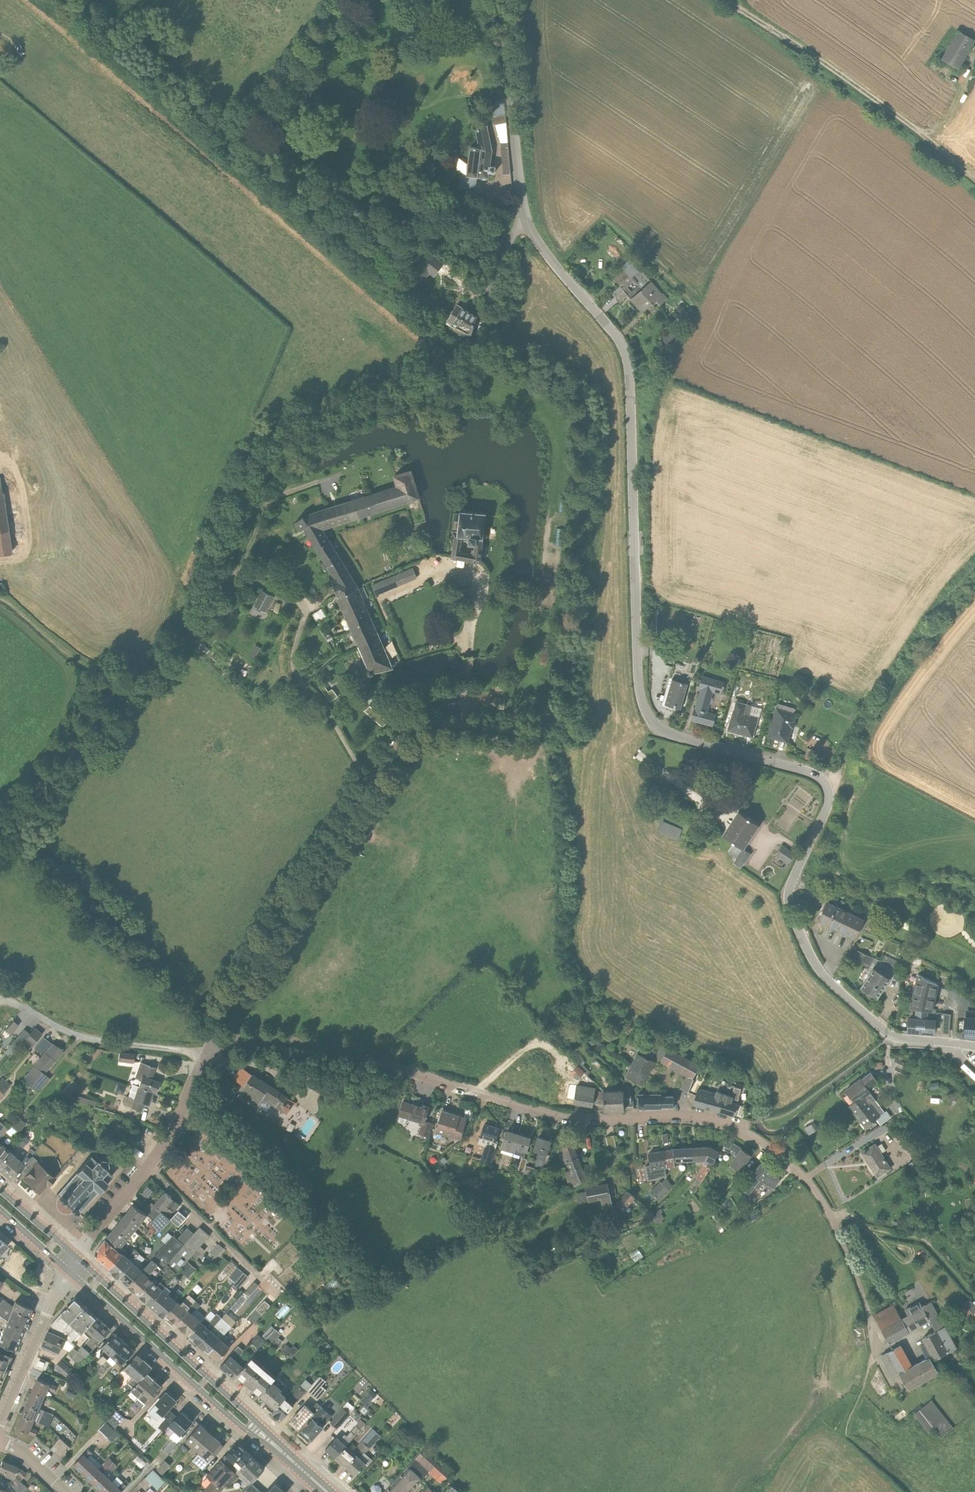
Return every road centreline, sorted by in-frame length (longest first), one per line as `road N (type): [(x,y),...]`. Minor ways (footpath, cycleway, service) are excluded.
road 1 (unclassified): [(974,1046),(894,1037),(810,952),(790,900),(826,806),(823,777),(665,731),(645,707),(627,349),(546,251),(528,215),(505,0)]
road 2 (residential): [(876,1352),(857,1280),(817,1193),(736,1127),(690,1116),(566,1117),(302,1042),(231,1040),(208,1049)]
road 3 (track): [(974,175),(858,83),(732,0)]
road 4 (primary): [(276,1446),(75,1254)]
road 5 (primary): [(69,1273),(240,1427),(276,1446)]
road 6 (track): [(827,784),(974,566)]
road 7 (residential): [(75,1254),(156,1155),(208,1049)]
road 8 (track): [(205,1057),(71,1033),(0,992)]
road 9 (track): [(832,1221),(847,1216),(923,1241),(974,1296)]
road 10 (tertiary): [(0,1422),(69,1273)]

